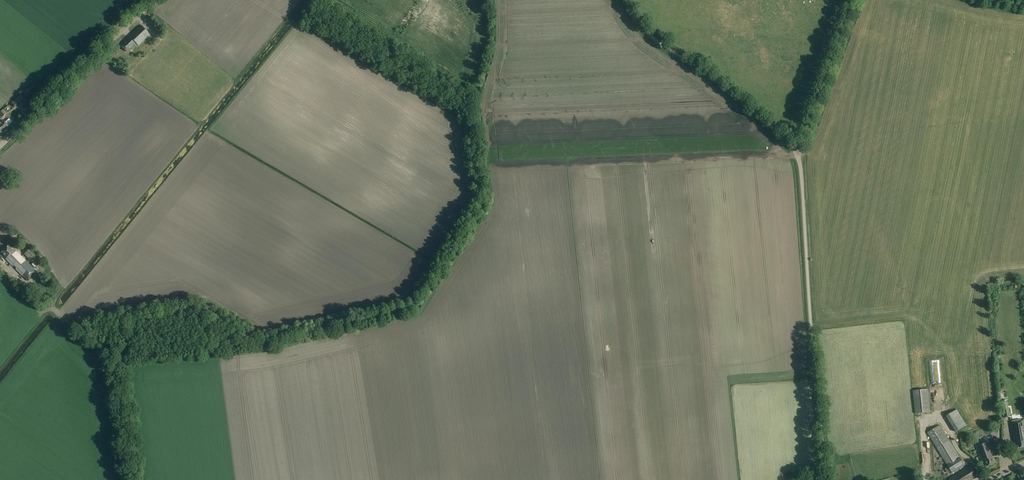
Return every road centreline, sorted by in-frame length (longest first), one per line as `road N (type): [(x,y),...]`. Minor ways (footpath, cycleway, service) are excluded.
road 1 (unclassified): [(826,479),(798,157)]
road 2 (unclassified): [(798,157),(730,90),(643,28),(625,0)]
road 3 (unclassified): [(0,147),(153,0)]
road 4 (unclassified): [(798,157),(853,0)]

